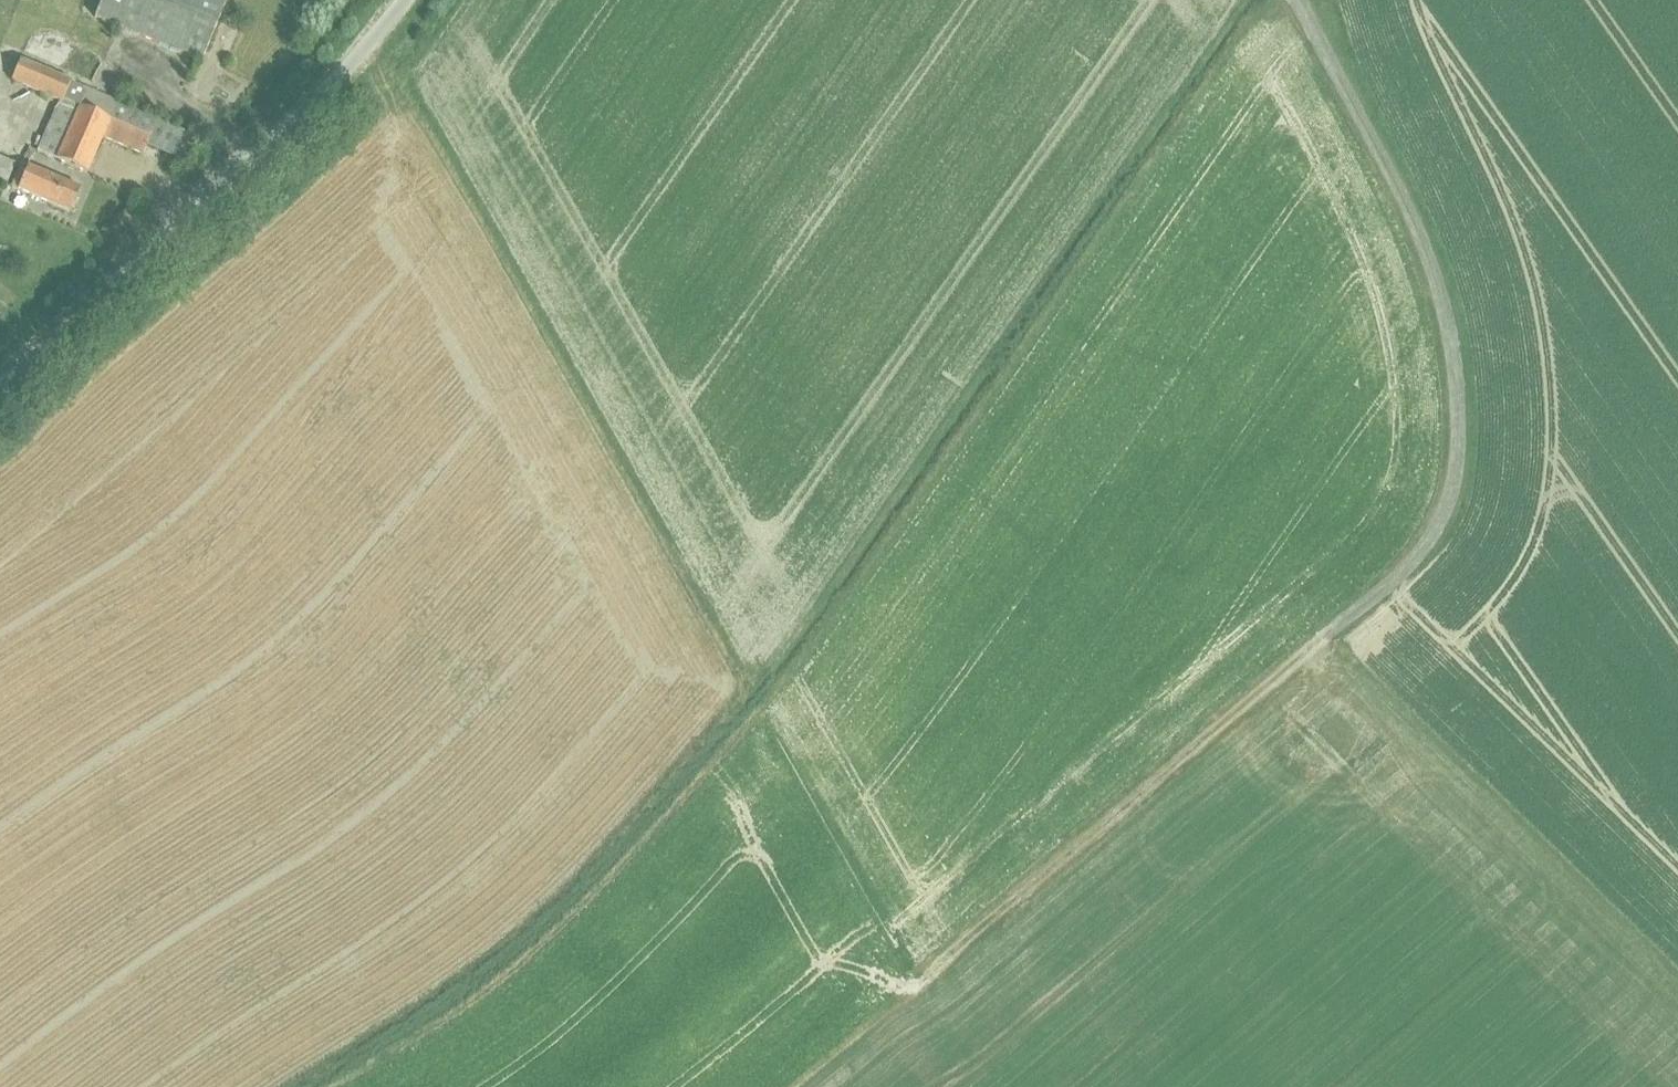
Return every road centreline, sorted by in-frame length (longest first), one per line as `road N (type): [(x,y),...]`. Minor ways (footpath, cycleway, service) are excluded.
road 1 (track): [(1296,0),(1408,212),(1439,291),(1459,410),(1447,508),(1411,557),(920,977)]
road 2 (unclassified): [(0,382),(323,93),(399,0)]

